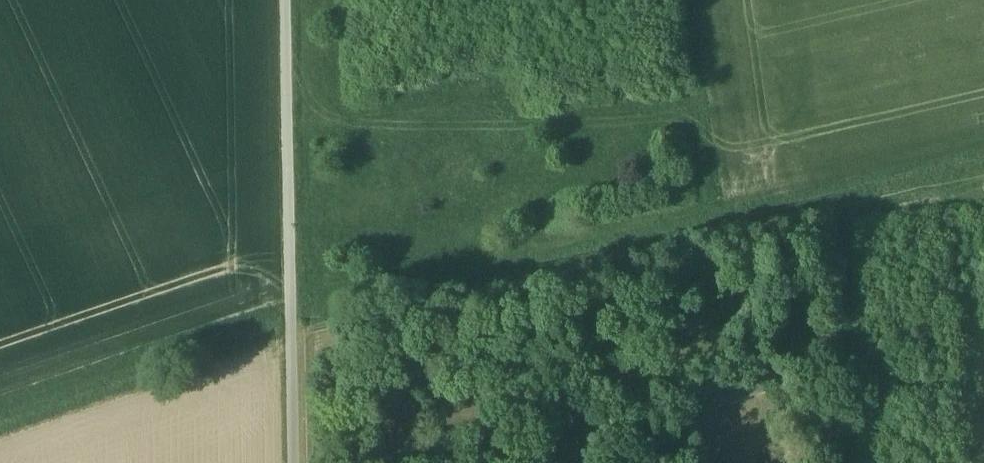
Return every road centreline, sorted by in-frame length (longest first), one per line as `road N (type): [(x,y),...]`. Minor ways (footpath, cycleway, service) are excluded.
road 1 (track): [(296,462),(285,0)]

